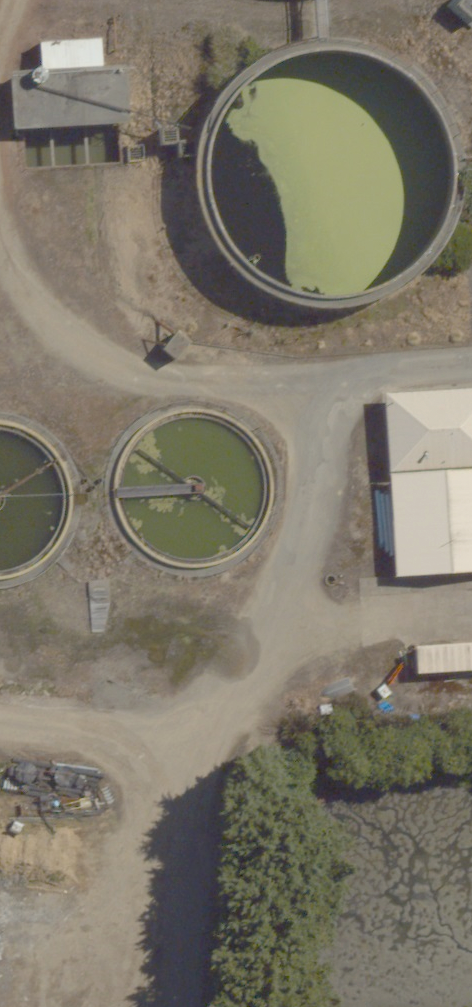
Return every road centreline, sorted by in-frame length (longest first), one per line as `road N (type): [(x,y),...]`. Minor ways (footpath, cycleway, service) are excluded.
road 1 (track): [(180,1006),(197,830),(192,750),(230,703),(296,574),(321,501),(320,405),(362,378),(471,370)]
road 2 (track): [(0,231),(44,316),(88,352),(130,371),(265,387),(320,405)]
road 3 (track): [(0,724),(124,734),(192,750)]

